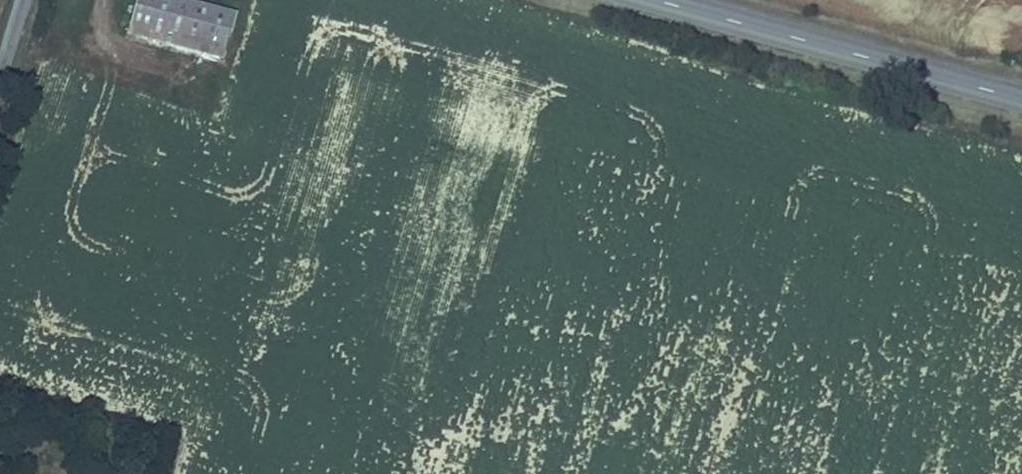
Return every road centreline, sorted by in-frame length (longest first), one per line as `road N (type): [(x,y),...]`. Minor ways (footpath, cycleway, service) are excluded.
road 1 (tertiary): [(665,0),(1021,97)]

